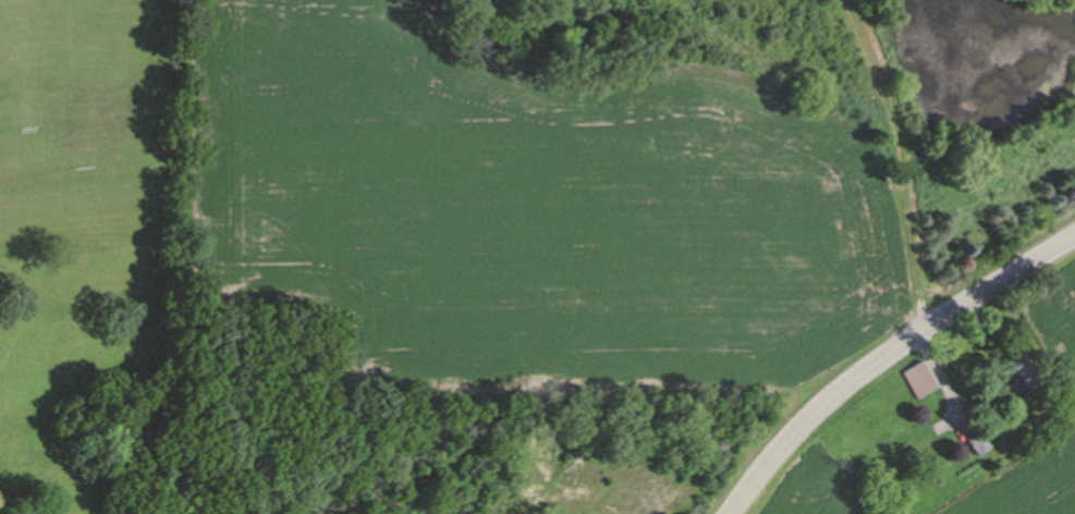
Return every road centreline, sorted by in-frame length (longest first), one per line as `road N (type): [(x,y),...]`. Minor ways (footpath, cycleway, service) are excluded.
road 1 (tertiary): [(741,513),(798,437),(867,375),(1074,247)]

